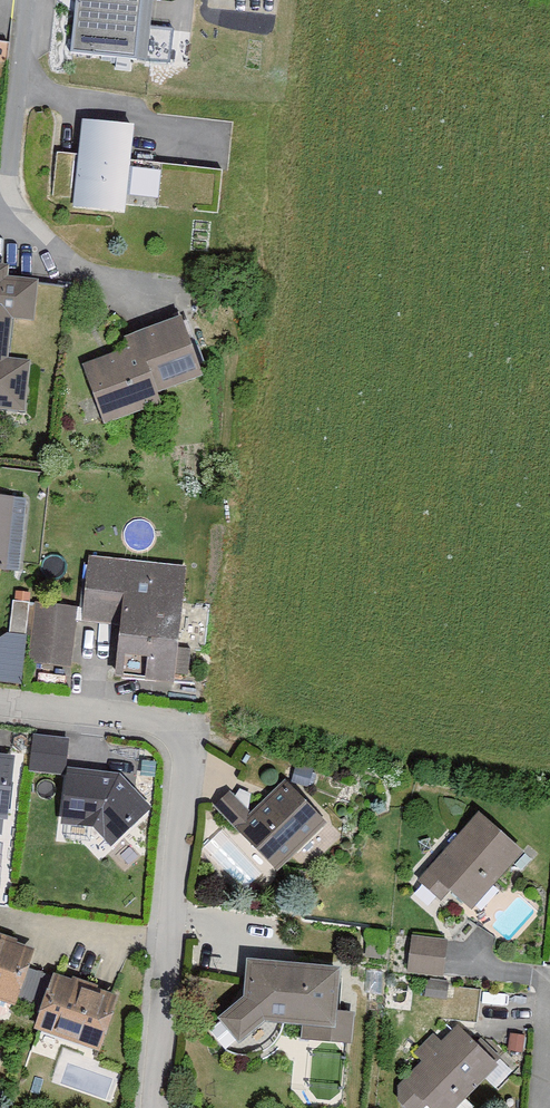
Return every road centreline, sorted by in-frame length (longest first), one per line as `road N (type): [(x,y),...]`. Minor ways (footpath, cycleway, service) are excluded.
road 1 (residential): [(151,1107),(185,747),(180,734),(149,718),(0,701)]

